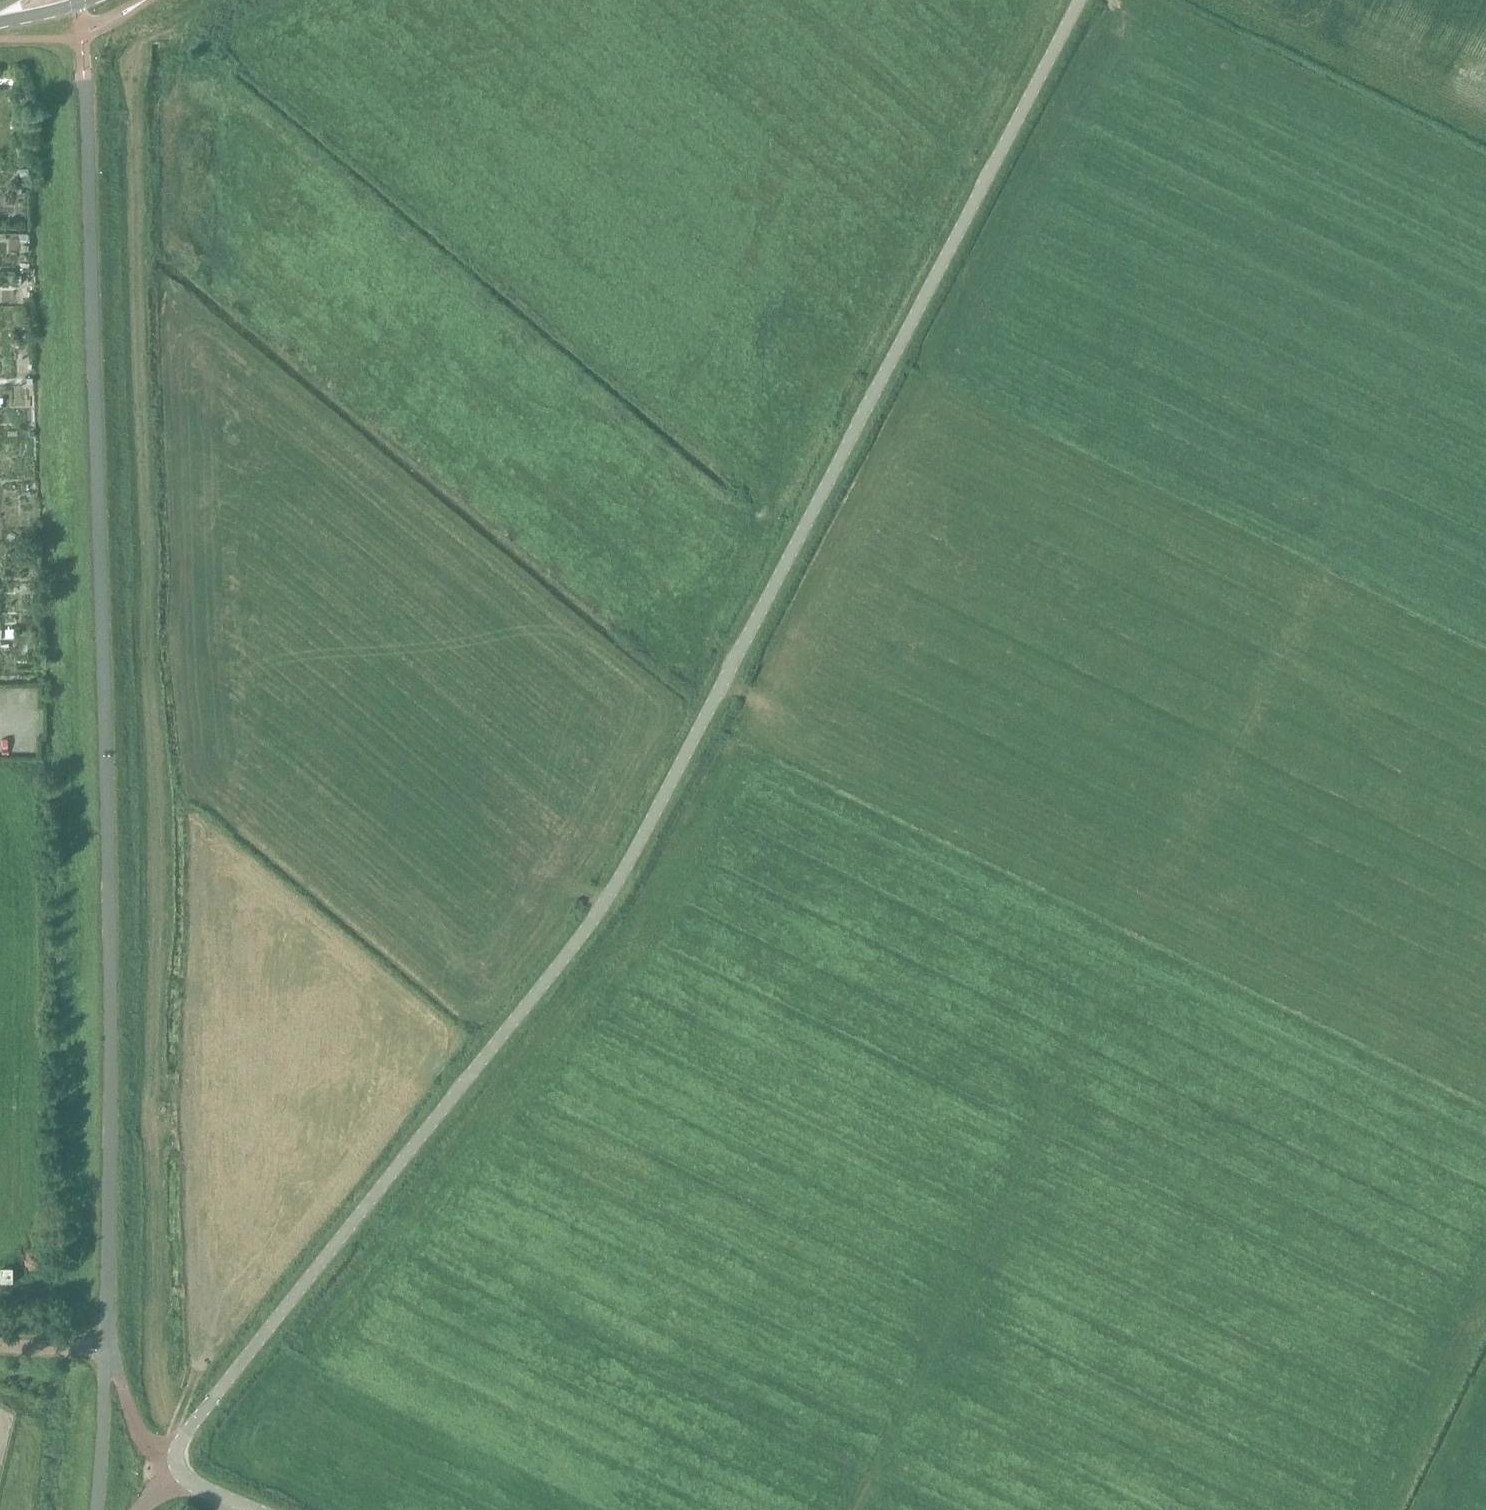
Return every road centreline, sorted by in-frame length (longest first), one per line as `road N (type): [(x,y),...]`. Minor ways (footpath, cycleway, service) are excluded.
road 1 (unclassified): [(174,1459),(632,868),(1080,0)]

